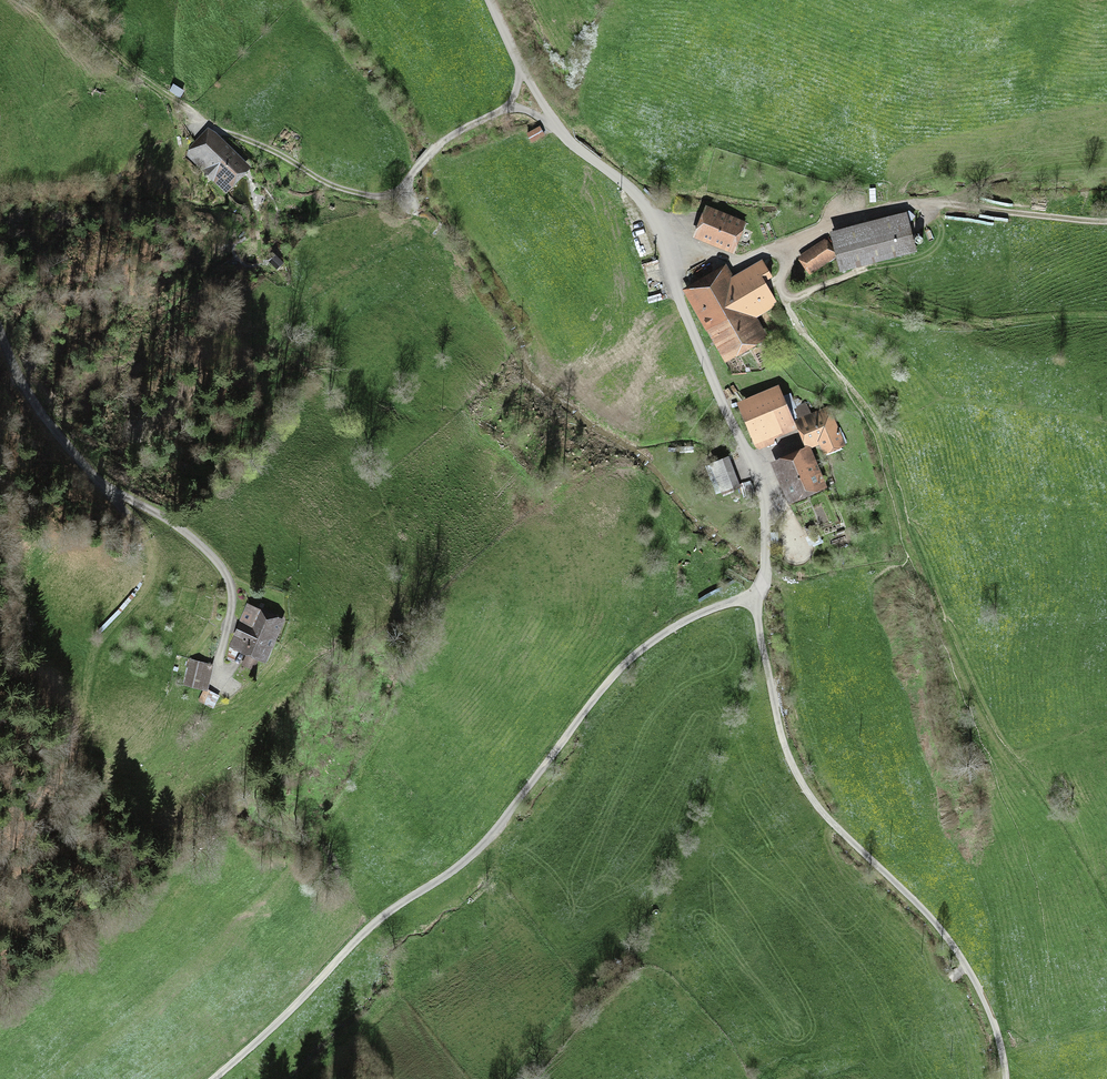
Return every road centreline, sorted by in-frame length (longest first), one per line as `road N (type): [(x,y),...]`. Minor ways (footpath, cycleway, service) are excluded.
road 1 (unclassified): [(489,0),(514,58),(564,137),(656,224),(680,309),(755,470),(764,506),(764,580),(757,594),(684,621),(630,659),(489,837),(380,919),(213,1078)]
road 2 (track): [(520,67),(508,109),(445,140),(399,190),(373,198),(337,189),(205,124),(132,72),(53,0)]
road 3 (track): [(757,594),(792,765),(822,811),(960,955),(993,1021),(1006,1078)]
road 4 (unclassified): [(238,660),(220,669),(232,598),(222,568),(172,522),(92,474),(27,388),(0,327)]
road 5 (track): [(105,484),(149,541),(153,573),(99,643),(61,774),(0,850)]
road 6 (track): [(1106,222),(943,204)]

